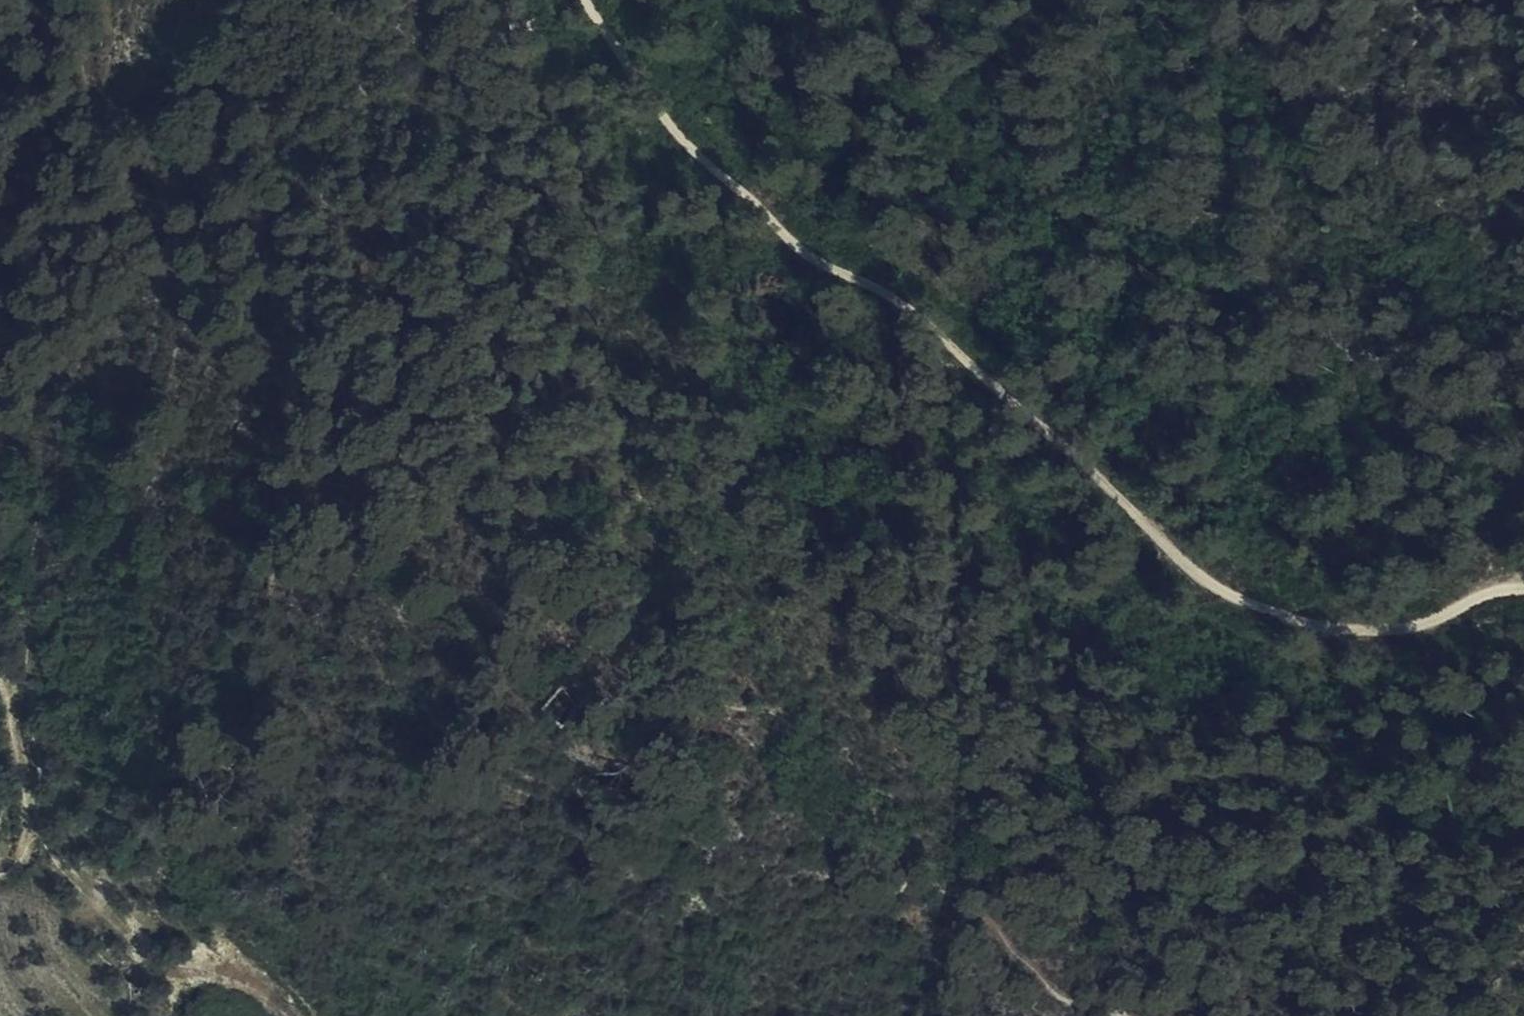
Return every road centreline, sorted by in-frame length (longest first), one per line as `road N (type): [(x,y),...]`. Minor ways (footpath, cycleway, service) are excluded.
road 1 (track): [(566,0),(678,153),(788,261),(875,293),(1051,443),(1179,569),(1239,612),(1339,636),(1398,635),(1496,589),(1523,590)]

